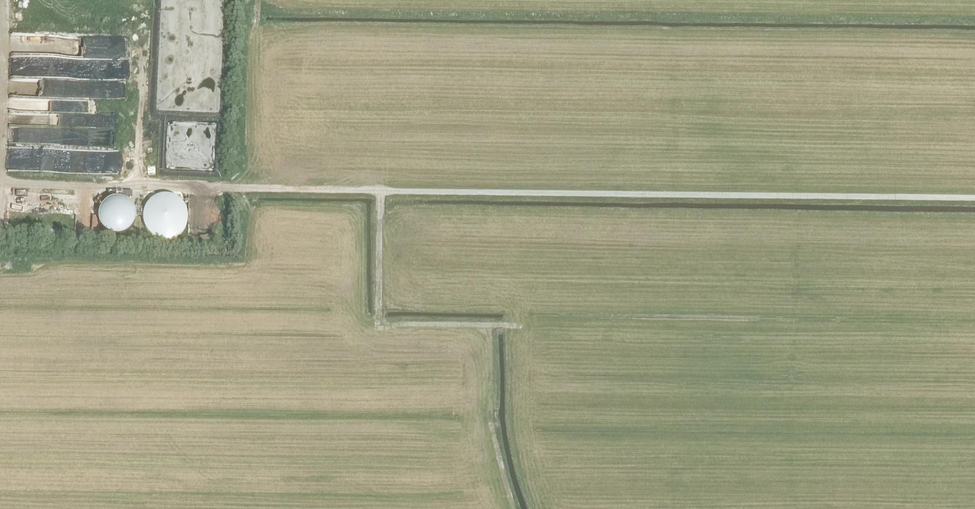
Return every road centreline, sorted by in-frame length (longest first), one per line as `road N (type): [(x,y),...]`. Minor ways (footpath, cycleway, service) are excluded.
road 1 (track): [(513,508),(490,415),(489,333),(481,325),(378,327),(381,191),(974,197)]

